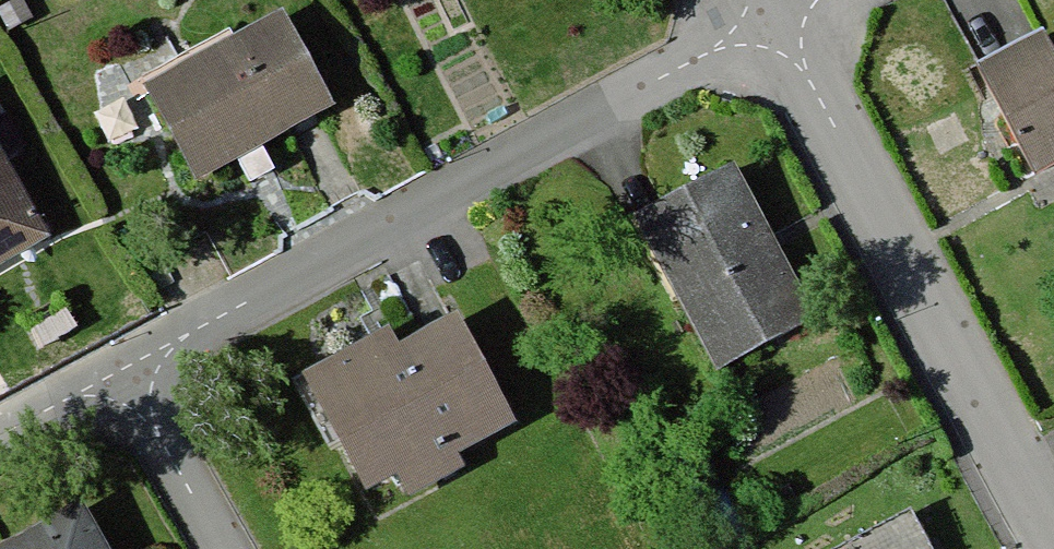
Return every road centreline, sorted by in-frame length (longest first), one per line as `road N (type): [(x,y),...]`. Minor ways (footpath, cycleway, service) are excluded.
road 1 (residential): [(141,367),(772,2)]
road 2 (residential): [(772,2),(1053,548)]
road 3 (residential): [(239,548),(141,367)]
road 4 (residential): [(0,438),(141,367)]

